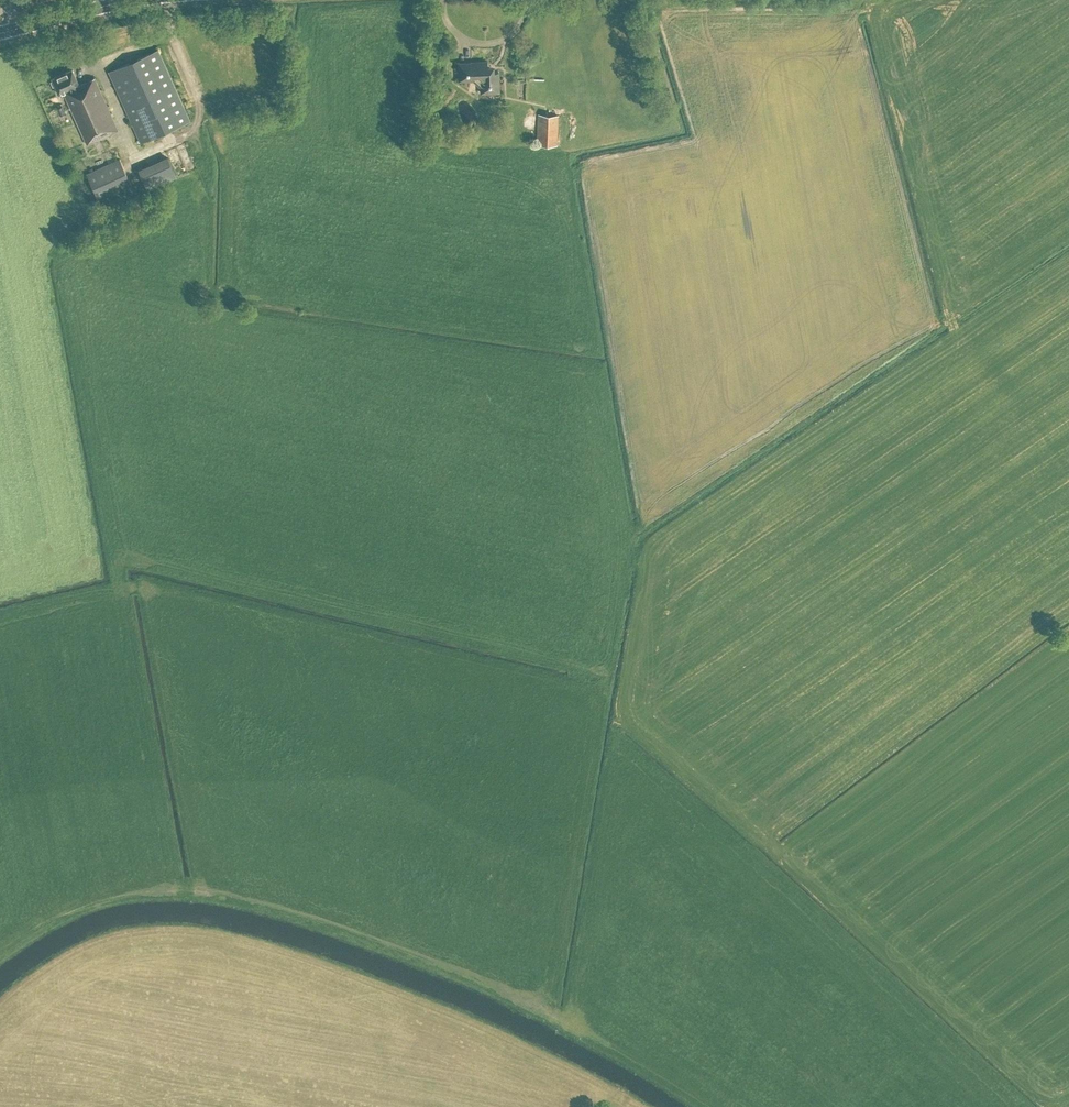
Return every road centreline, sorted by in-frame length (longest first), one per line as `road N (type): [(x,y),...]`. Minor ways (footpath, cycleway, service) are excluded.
road 1 (primary): [(0,31),(130,0)]

